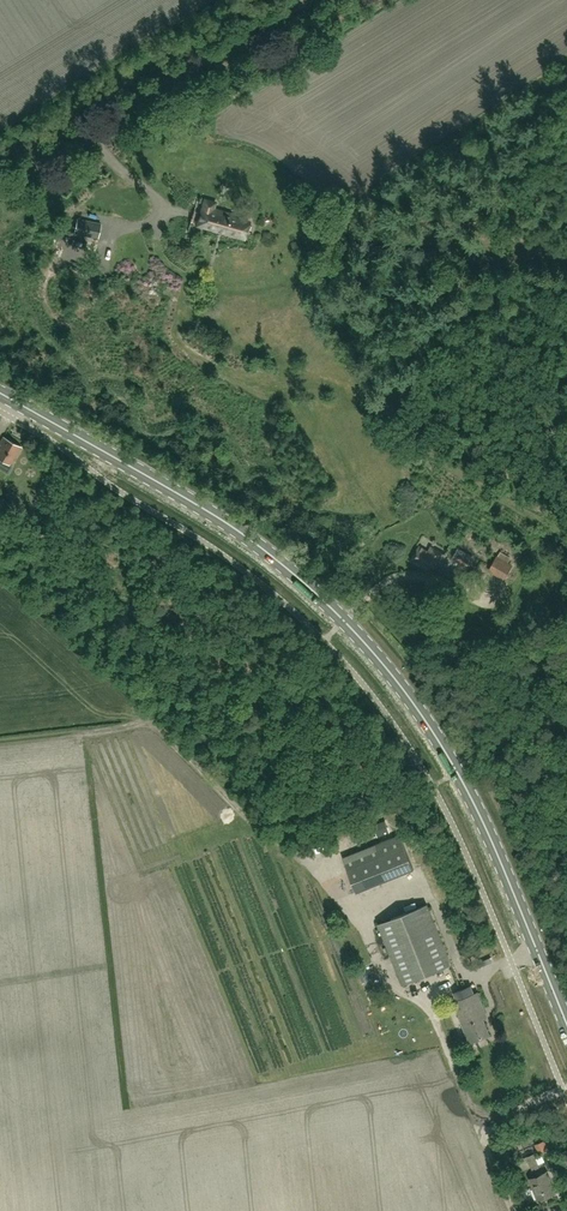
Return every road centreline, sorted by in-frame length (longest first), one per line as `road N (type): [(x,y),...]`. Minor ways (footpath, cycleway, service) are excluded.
road 1 (primary): [(566,1028),(456,772),(360,639),(312,588),(207,511),(0,393)]
road 2 (track): [(566,736),(504,741),(456,772)]

